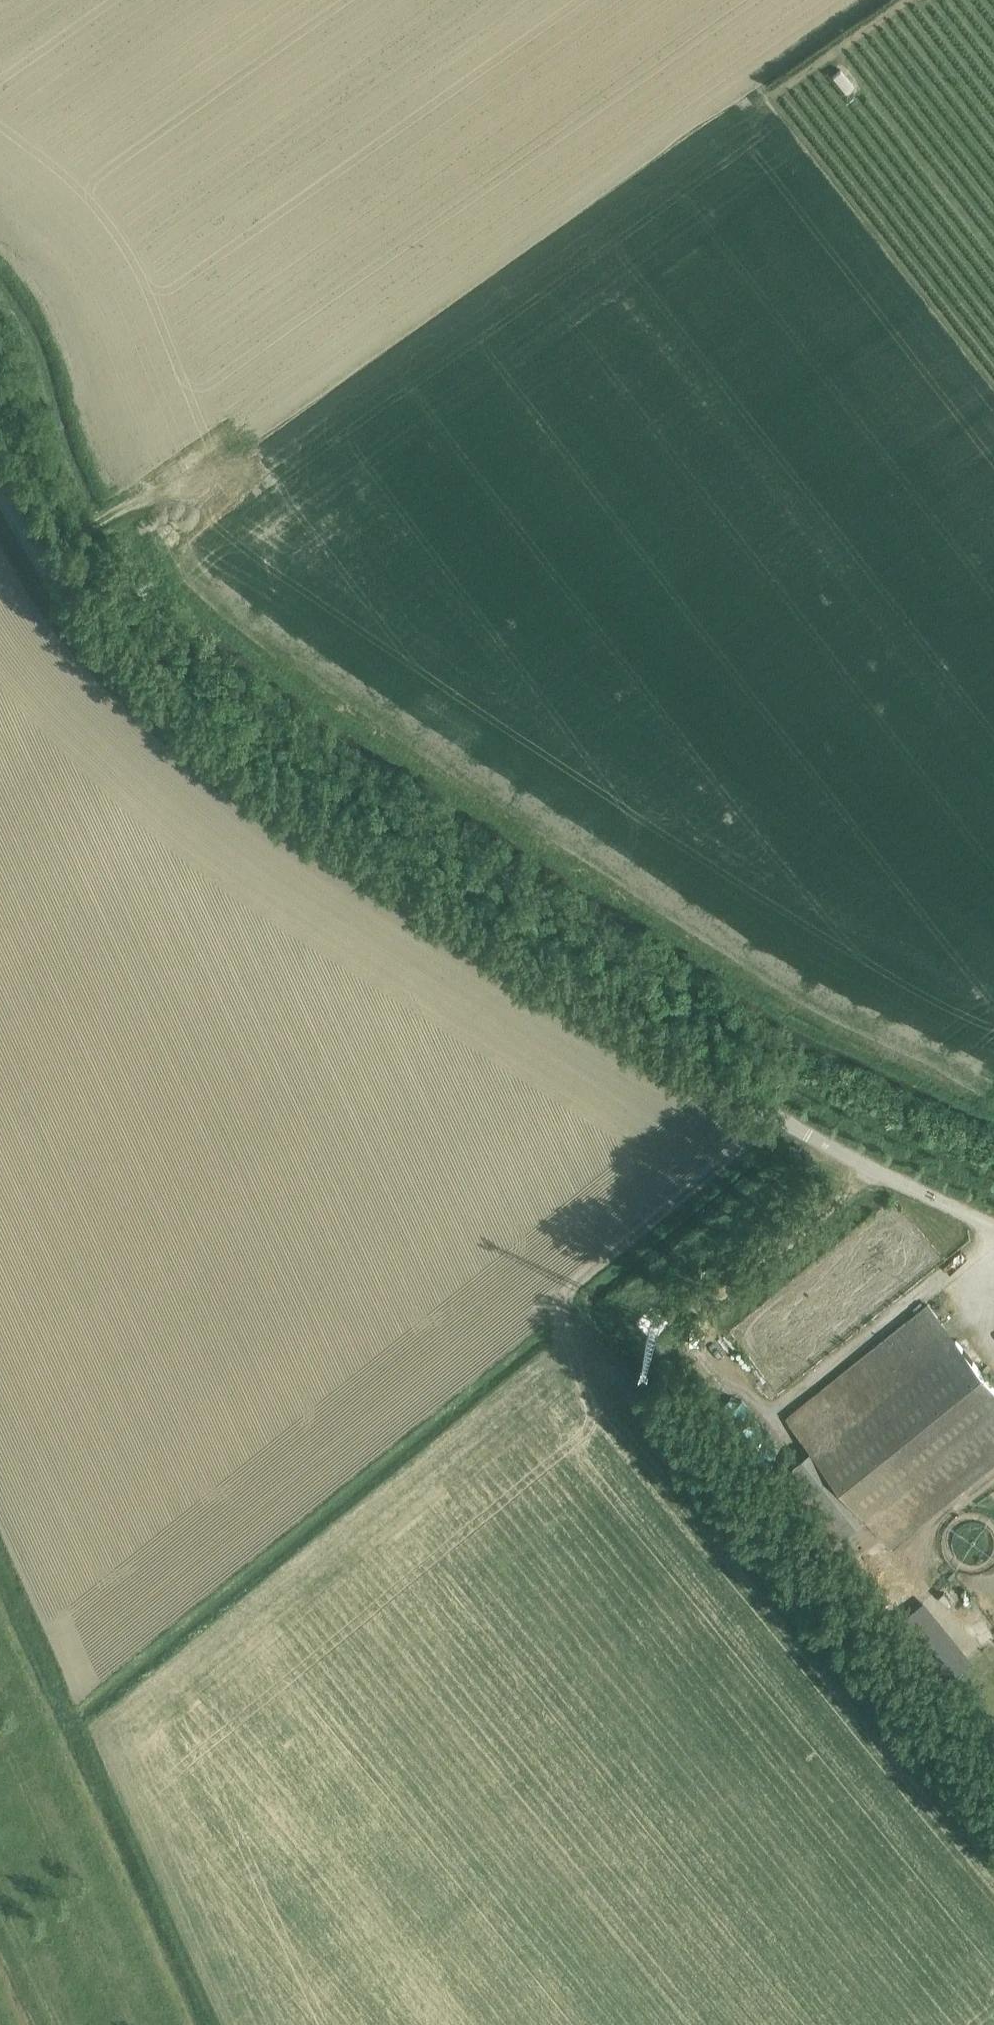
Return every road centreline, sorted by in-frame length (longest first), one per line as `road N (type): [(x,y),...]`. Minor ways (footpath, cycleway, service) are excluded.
road 1 (unclassified): [(993,1226),(806,1135),(298,816),(191,733),(95,640),(0,498)]
road 2 (track): [(908,0),(248,467),(110,516),(42,565)]

